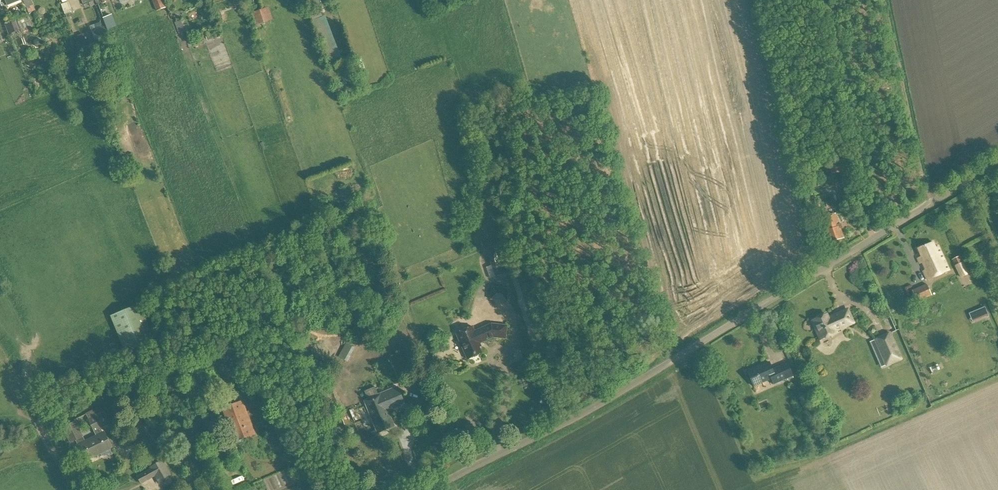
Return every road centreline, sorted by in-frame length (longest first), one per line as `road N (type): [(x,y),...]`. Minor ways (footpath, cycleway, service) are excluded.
road 1 (unclassified): [(433,489),(560,427),(997,163)]

